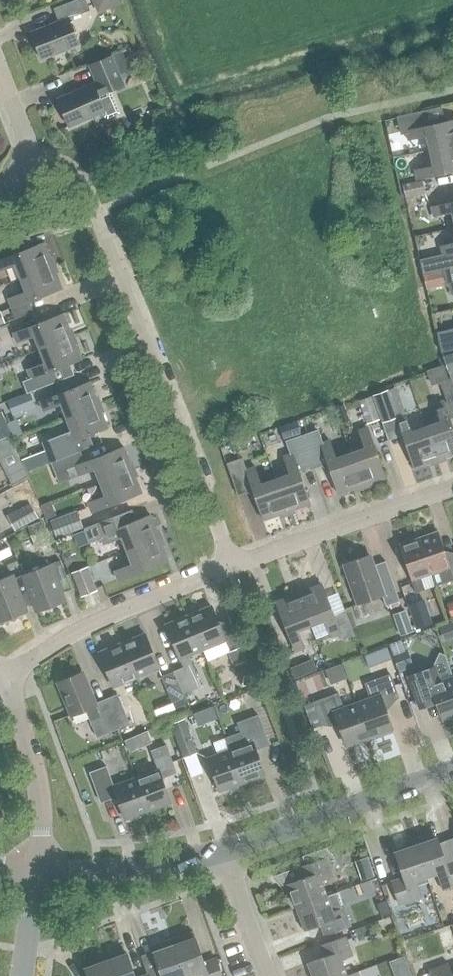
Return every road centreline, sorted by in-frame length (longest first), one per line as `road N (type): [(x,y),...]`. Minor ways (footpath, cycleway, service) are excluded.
road 1 (residential): [(232,564),(83,180),(65,164),(24,153)]
road 2 (residential): [(0,679),(87,624),(232,564)]
road 3 (residential): [(223,850),(452,769)]
road 4 (residential): [(232,564),(452,487)]
road 5 (residential): [(35,870),(36,768),(0,682)]
road 6 (residential): [(35,870),(149,866),(223,850)]
road 7 (residential): [(223,850),(268,975)]

